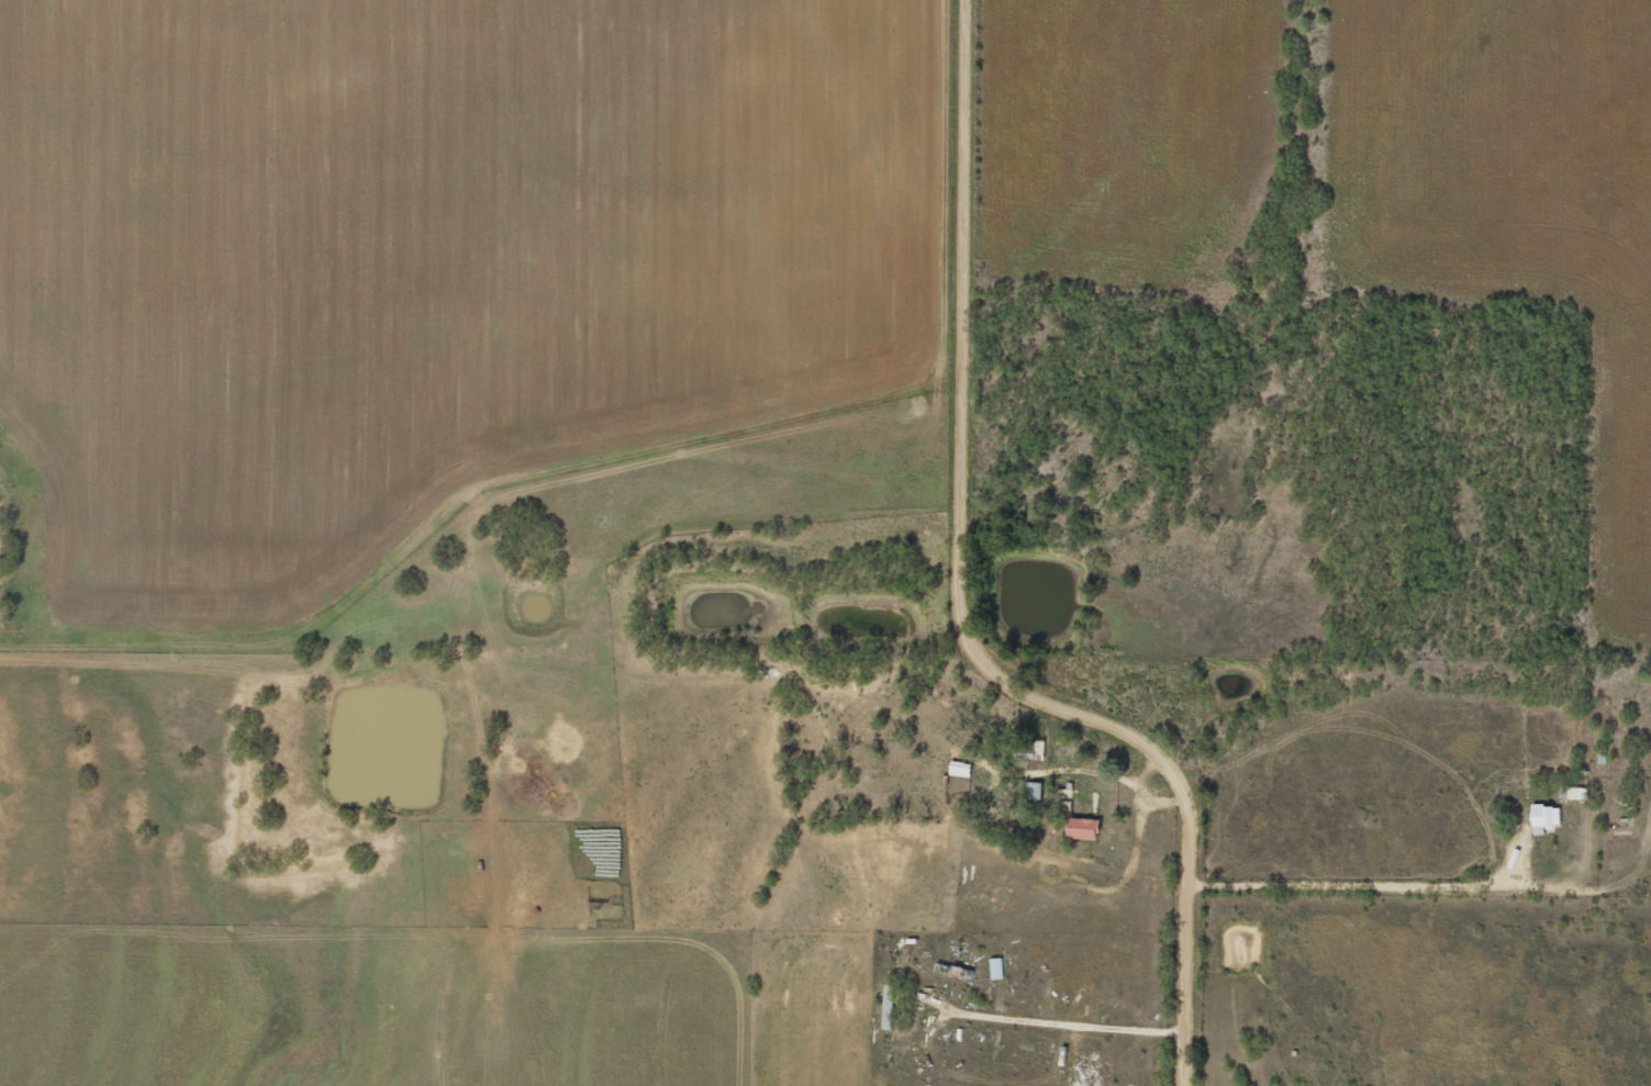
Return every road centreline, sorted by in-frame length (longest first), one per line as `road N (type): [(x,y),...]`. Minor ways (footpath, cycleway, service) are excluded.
road 1 (residential): [(1224,1085),(1232,787),(1007,715),(974,660),(972,0)]
road 2 (residential): [(1007,715),(974,742),(870,760),(766,709),(469,638),(0,622)]
road 3 (residential): [(791,1085),(793,959),(864,820),(870,760)]

